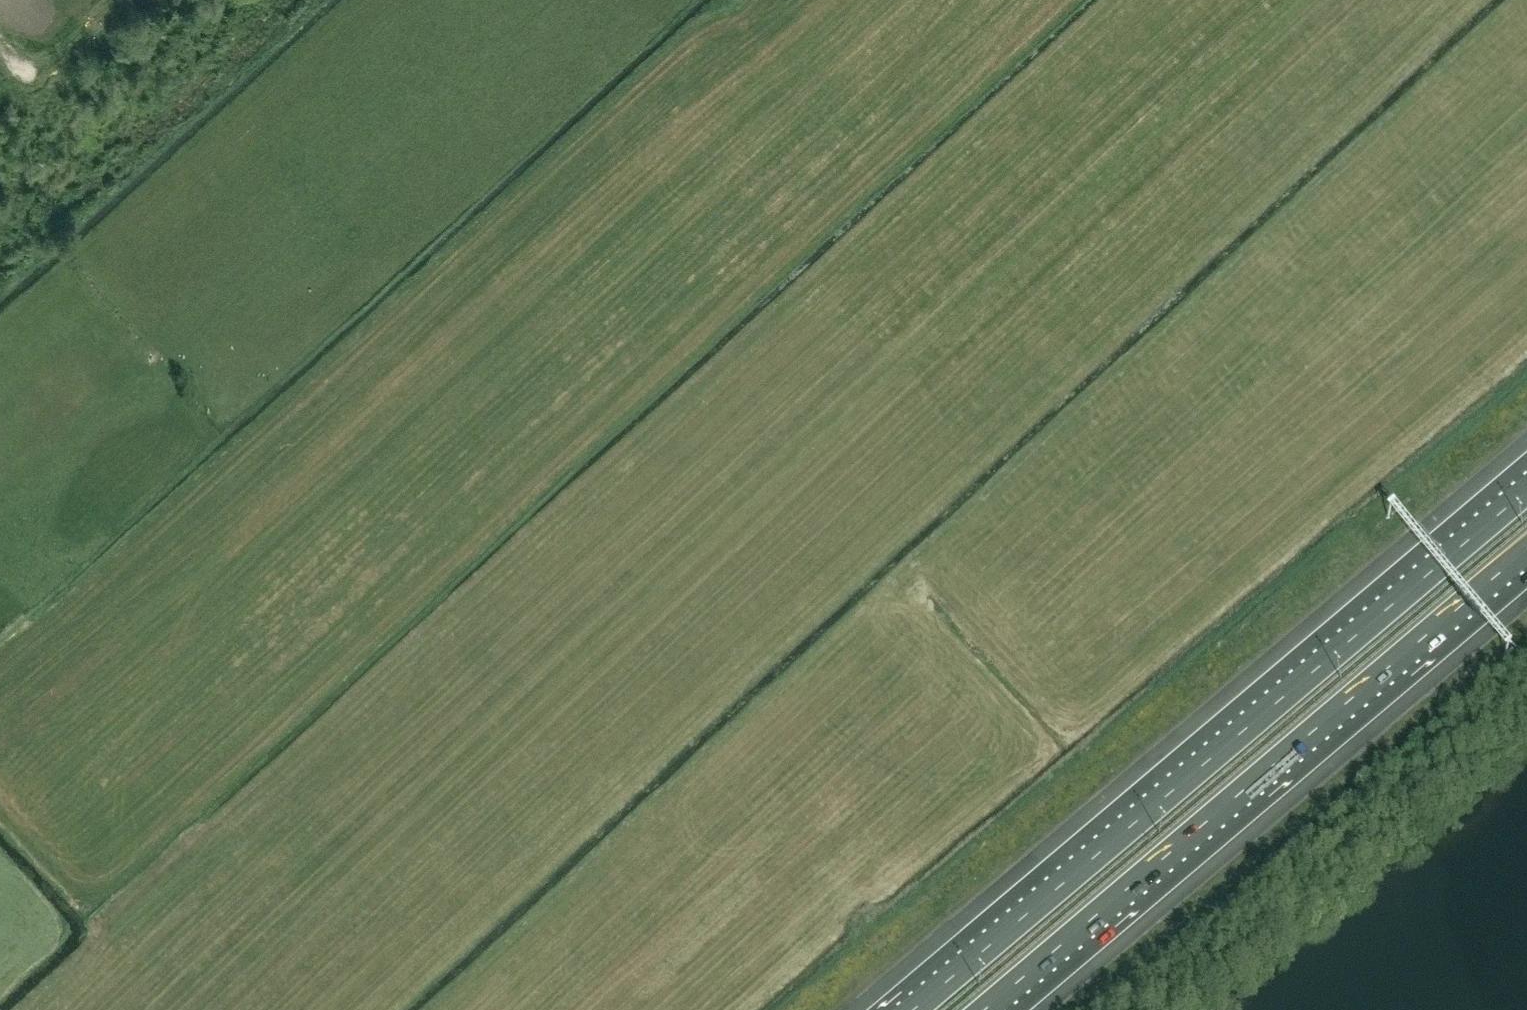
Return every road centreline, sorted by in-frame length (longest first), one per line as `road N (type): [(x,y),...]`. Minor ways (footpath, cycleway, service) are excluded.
road 1 (motorway): [(1526,490),(914,1009)]
road 2 (motorway): [(985,1009),(1273,765)]
road 3 (motorway): [(1273,765),(1526,550)]
road 4 (motorway): [(1273,765),(1526,596)]

